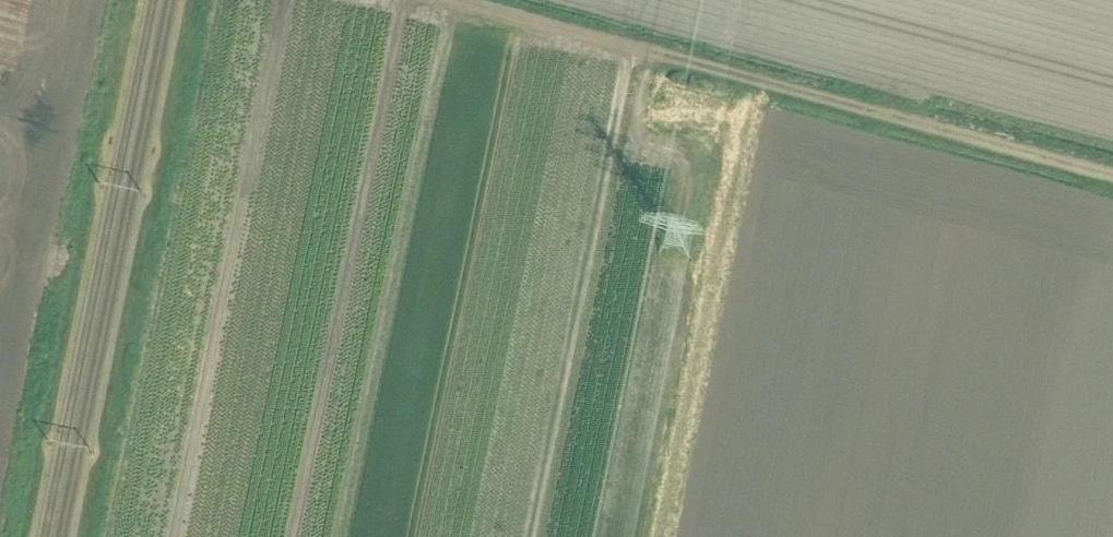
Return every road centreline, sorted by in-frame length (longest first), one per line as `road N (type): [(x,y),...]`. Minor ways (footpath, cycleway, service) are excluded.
road 1 (track): [(1112,175),(463,0)]

